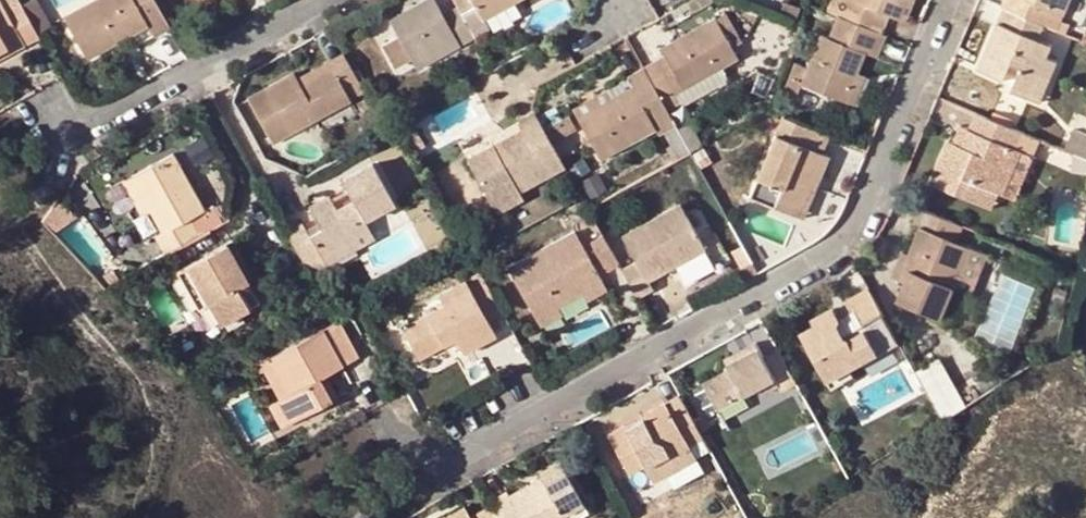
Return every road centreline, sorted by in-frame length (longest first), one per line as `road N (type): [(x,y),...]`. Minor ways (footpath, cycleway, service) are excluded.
road 1 (residential): [(954,0),(880,186),(832,254),(445,458)]
road 2 (residential): [(318,0),(66,136)]

